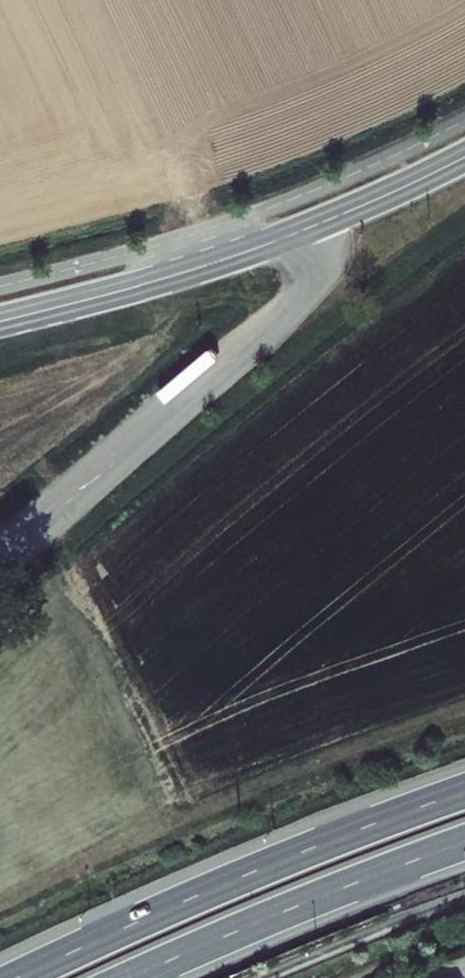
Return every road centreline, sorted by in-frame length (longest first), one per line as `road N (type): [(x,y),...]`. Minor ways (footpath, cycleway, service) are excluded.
road 1 (trunk): [(464,789),(300,851),(15,977)]
road 2 (unclassified): [(0,556),(312,286),(325,247),(320,225)]
road 3 (trunk): [(131,977),(464,843)]
road 4 (secondary): [(320,225),(174,275),(0,320)]
road 5 (secondary): [(464,157),(320,225)]

